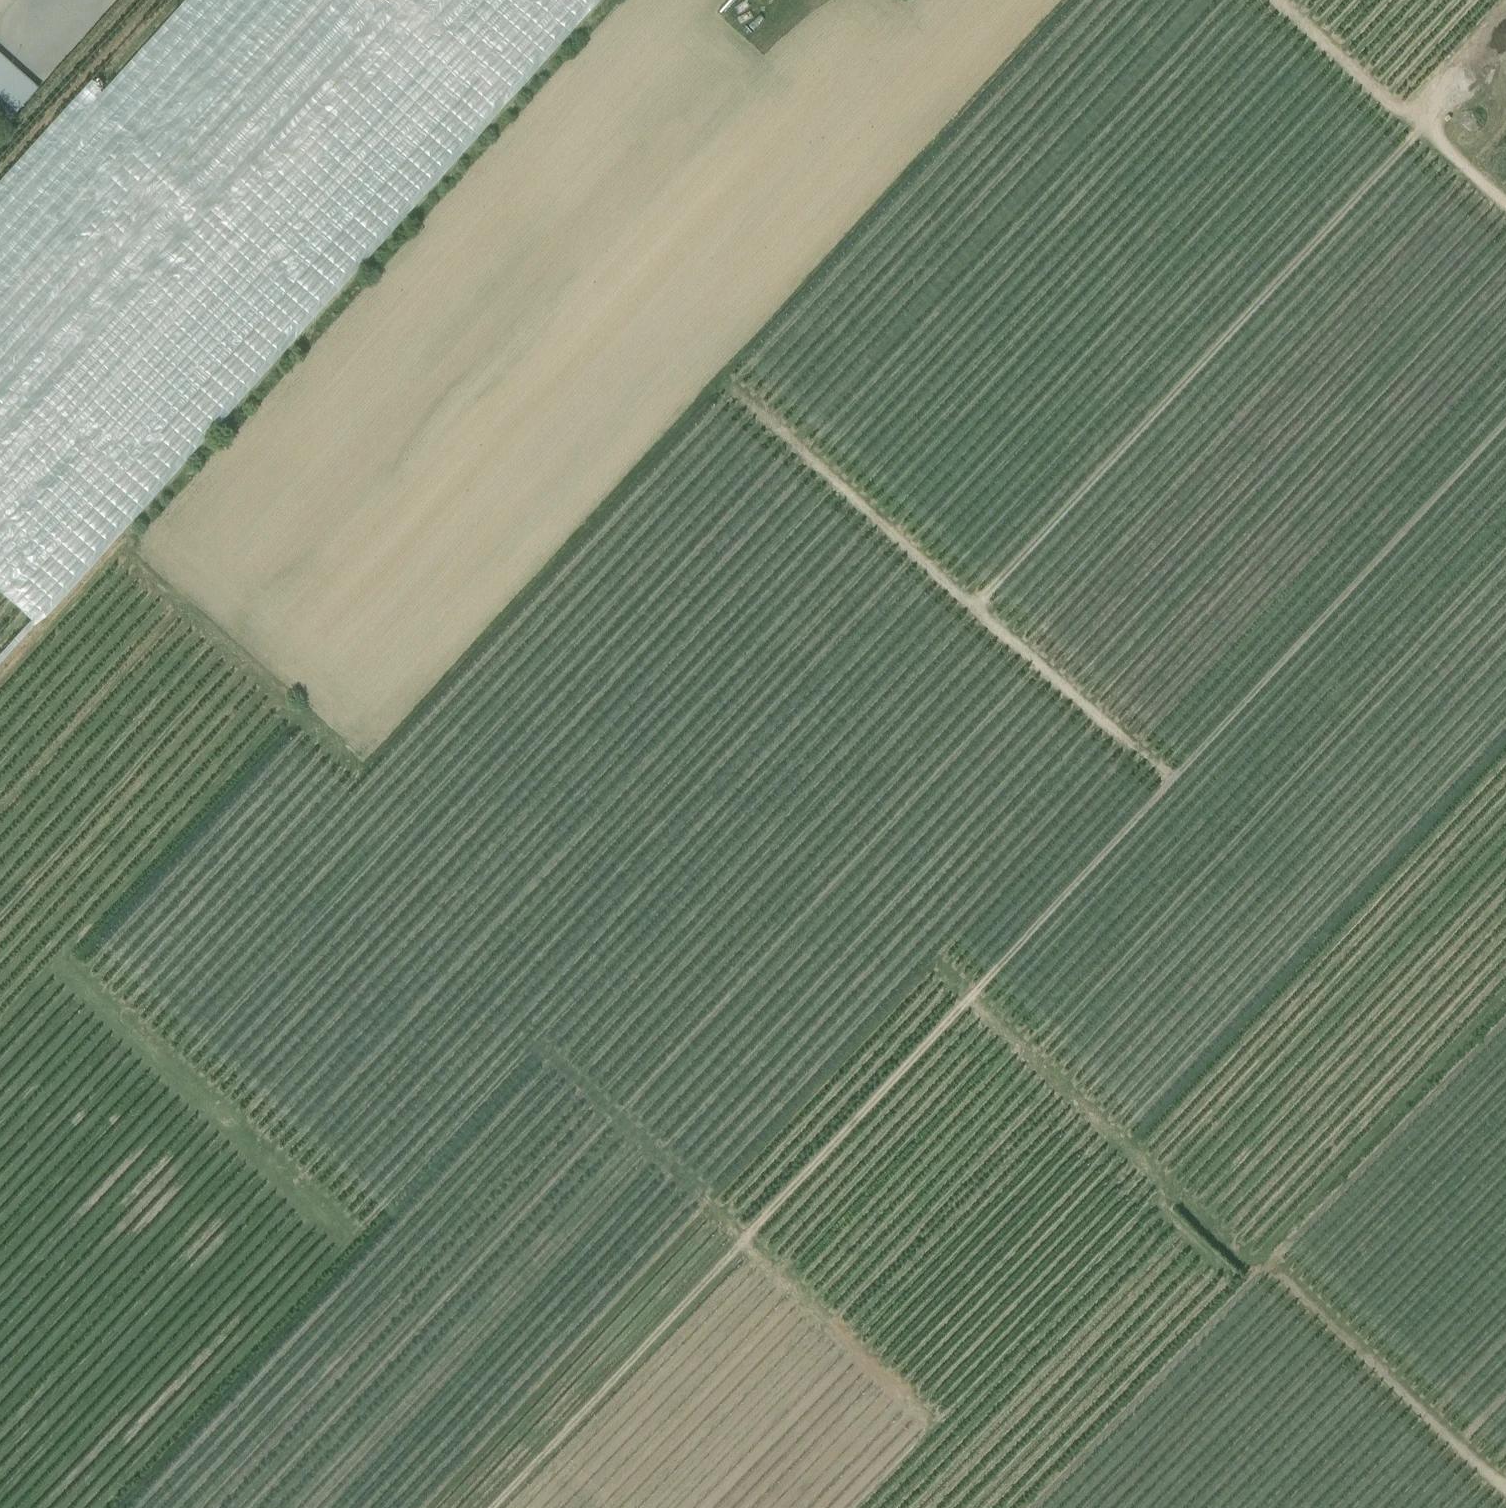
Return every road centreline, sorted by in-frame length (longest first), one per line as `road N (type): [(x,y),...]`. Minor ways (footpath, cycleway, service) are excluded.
road 1 (track): [(937,965),(1248,1263),(1264,1263)]
road 2 (track): [(1505,1487),(1280,1268),(1264,1263)]

